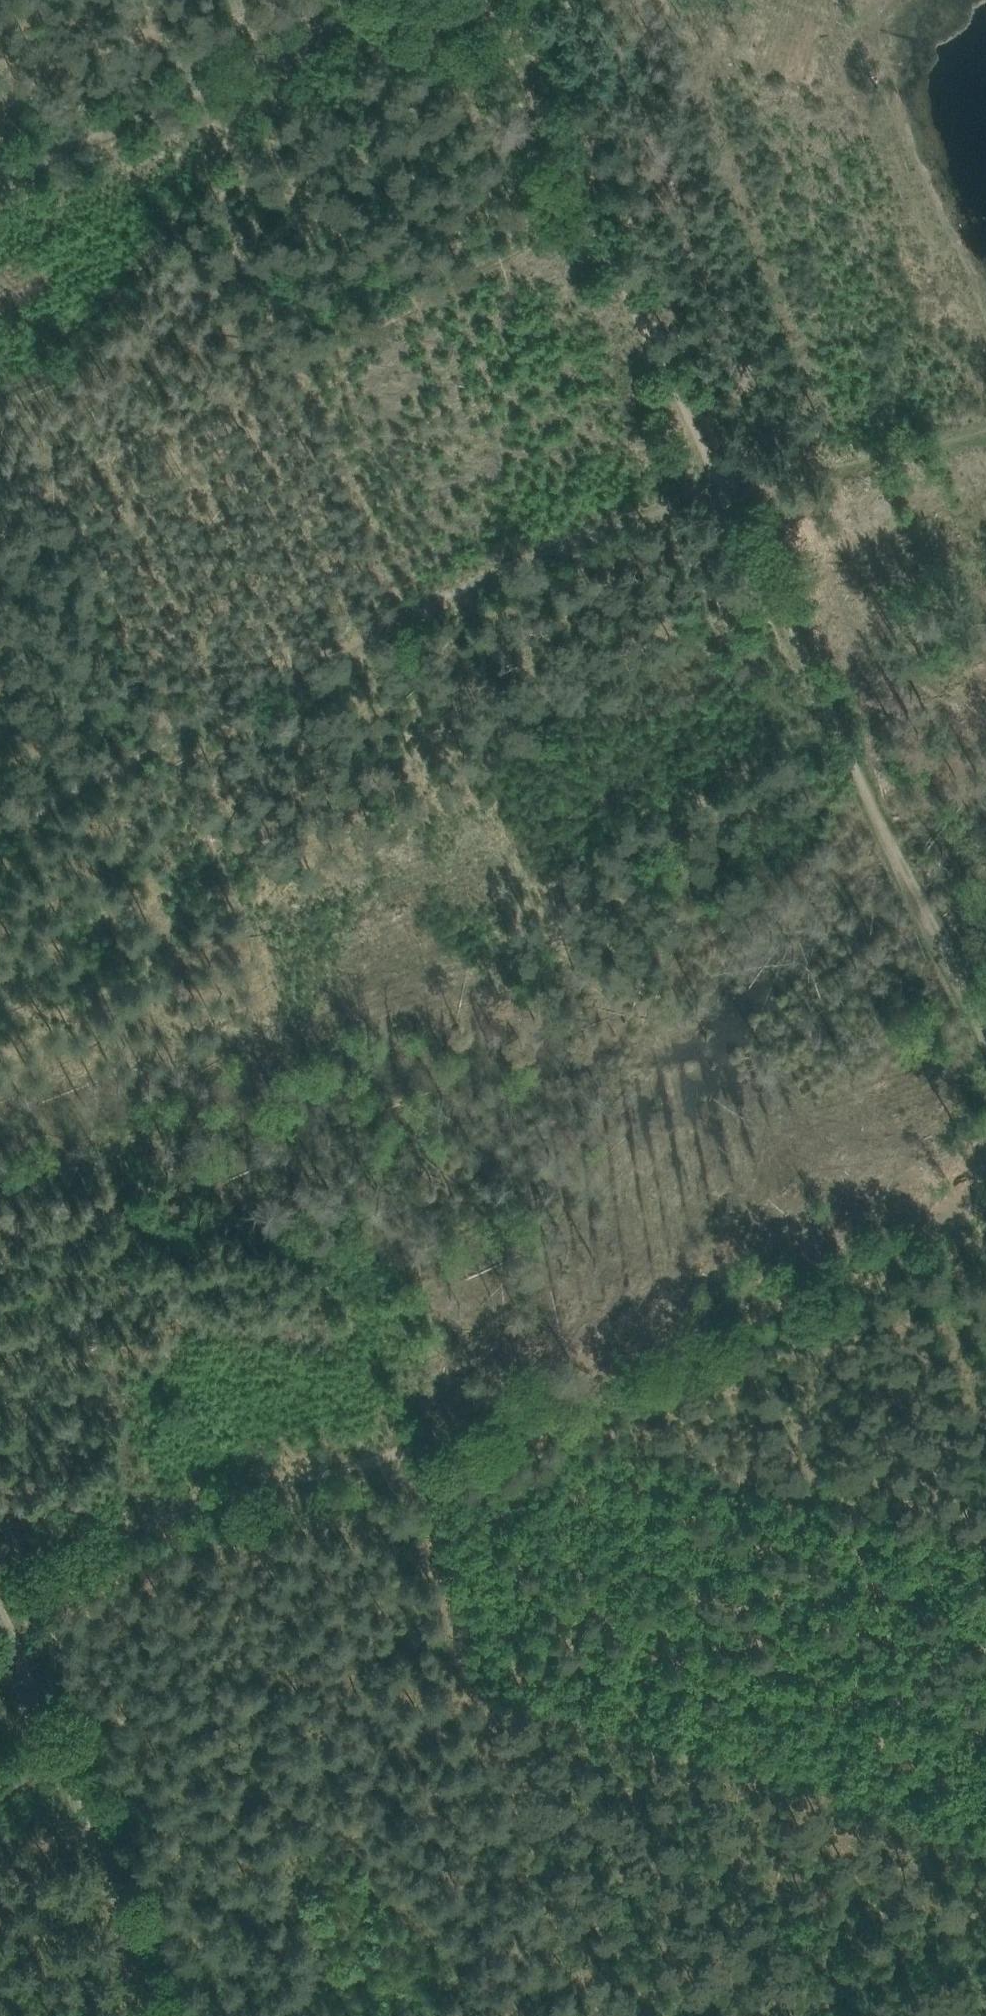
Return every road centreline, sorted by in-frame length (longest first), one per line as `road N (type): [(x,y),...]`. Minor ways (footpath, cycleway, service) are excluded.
road 1 (track): [(0,1552),(365,1462),(640,1352),(985,1185)]
road 2 (track): [(724,471),(985,1038)]
road 3 (track): [(491,0),(724,471)]
road 4 (track): [(446,0),(0,181)]
road 5 (track): [(0,1633),(171,2015)]
road 6 (track): [(811,2015),(896,1957),(985,1910)]

